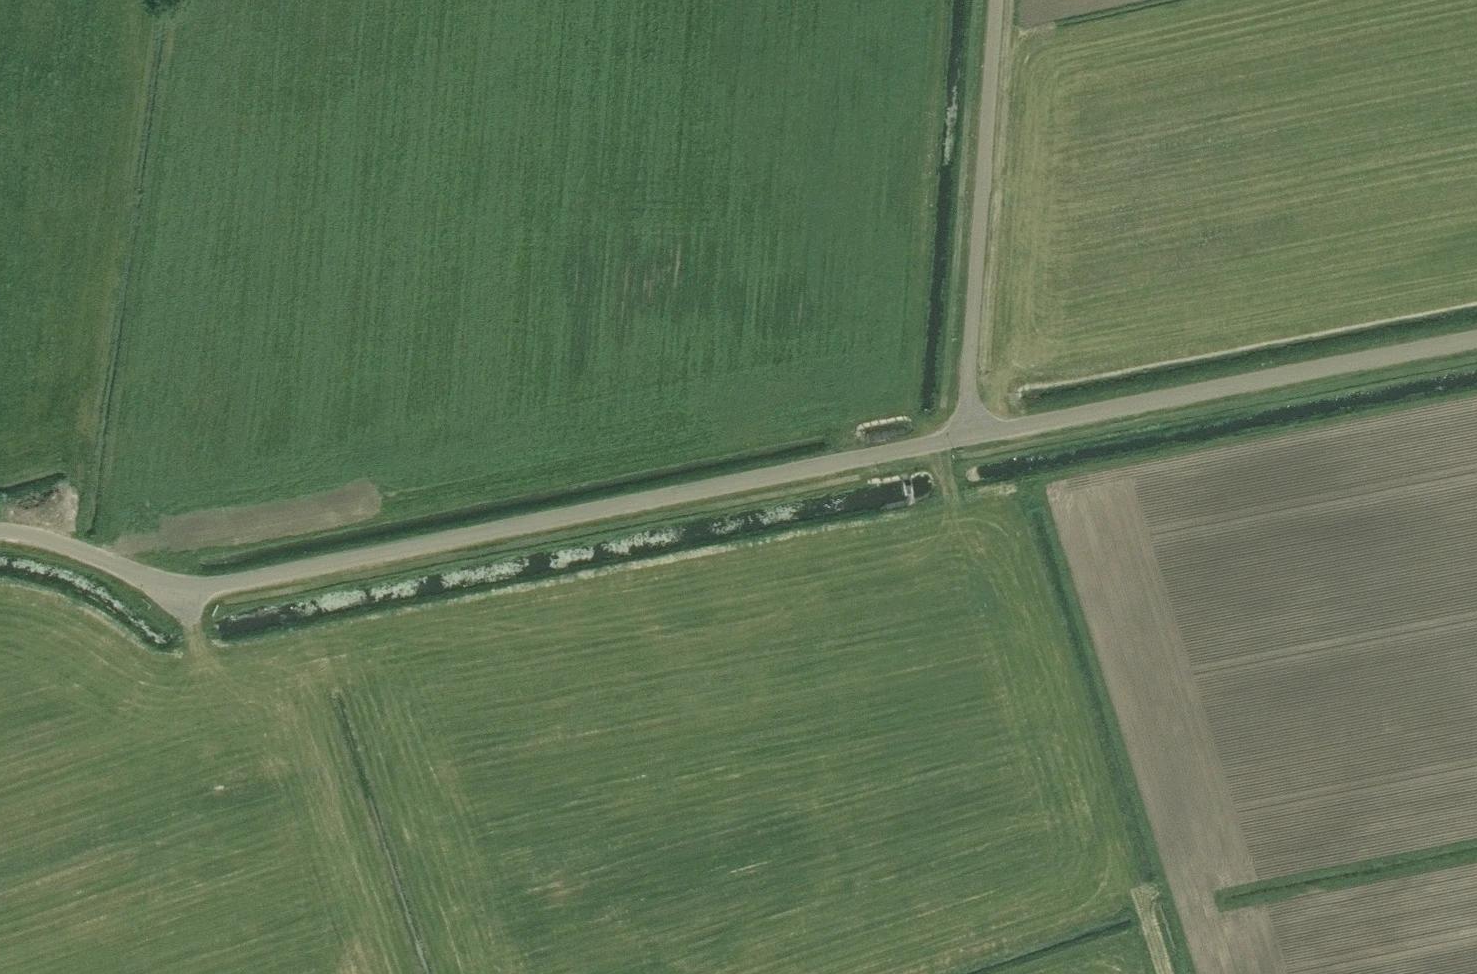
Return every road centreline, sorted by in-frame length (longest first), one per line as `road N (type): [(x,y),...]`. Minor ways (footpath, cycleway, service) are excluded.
road 1 (unclassified): [(0,535),(51,543),(163,584),(225,588),(1476,337)]

